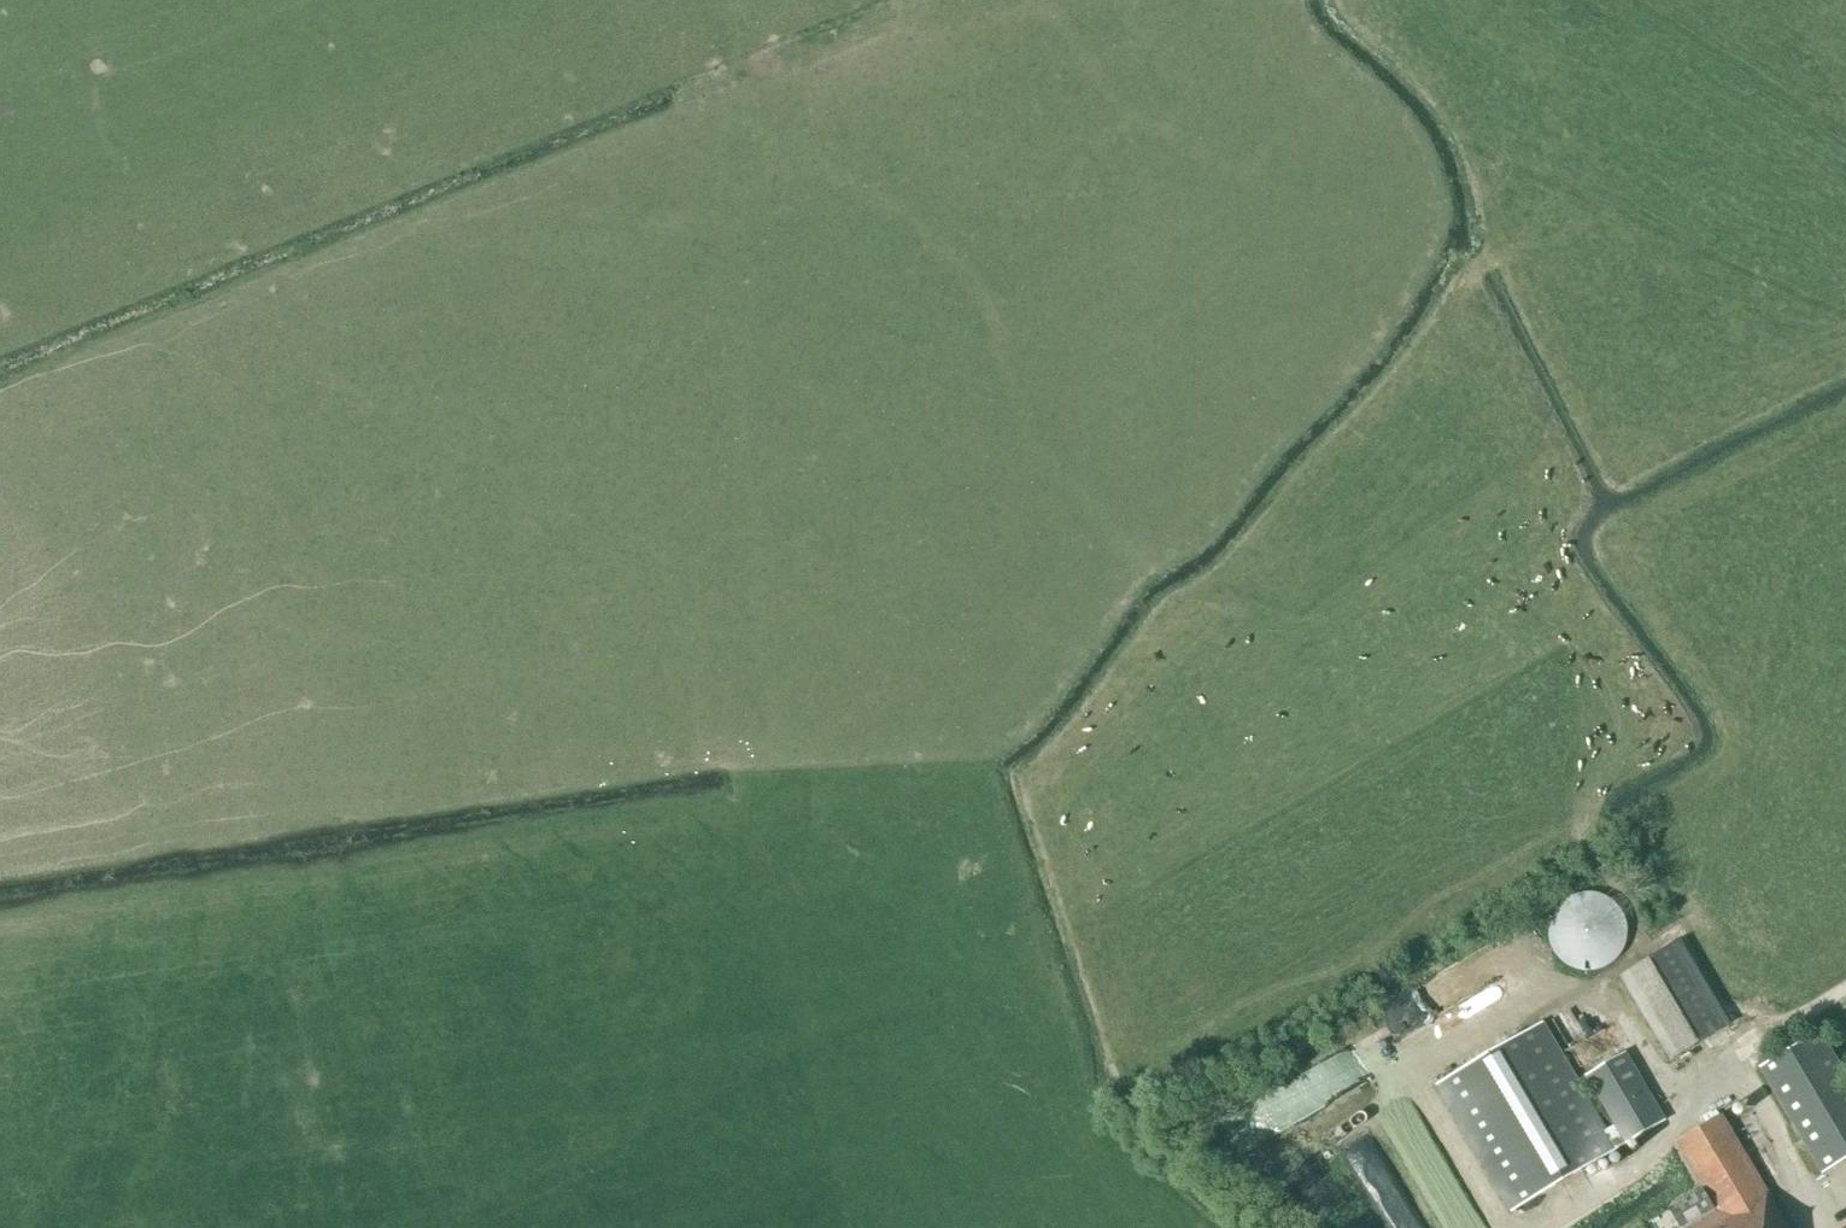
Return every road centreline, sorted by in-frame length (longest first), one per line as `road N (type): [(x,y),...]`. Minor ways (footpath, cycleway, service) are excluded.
road 1 (track): [(1845,989),(1727,1055)]

